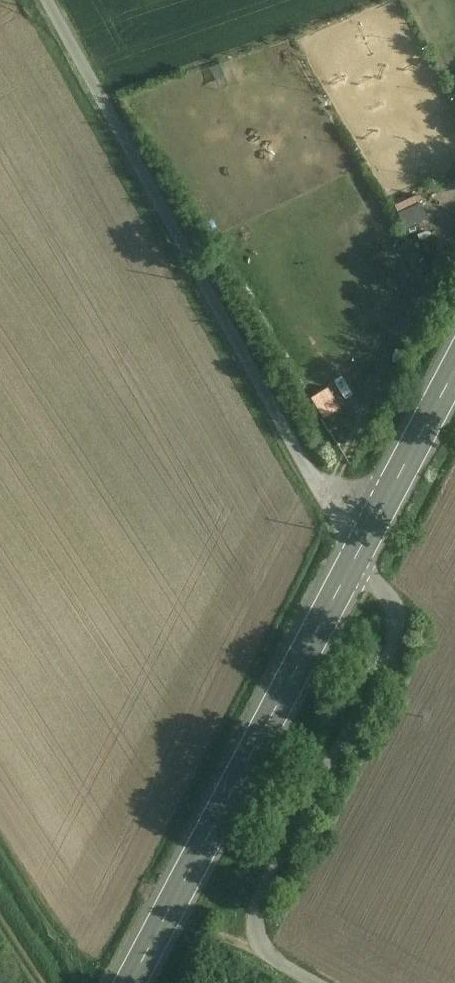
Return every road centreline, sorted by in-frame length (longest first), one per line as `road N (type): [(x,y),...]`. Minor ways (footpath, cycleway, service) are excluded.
road 1 (unclassified): [(359,553),(46,0)]
road 2 (track): [(317,982),(258,950),(256,911),(264,883),(393,652),(401,613),(359,553)]
road 3 (secondary): [(359,553),(134,982)]
road 4 (secondary): [(454,371),(359,553)]

